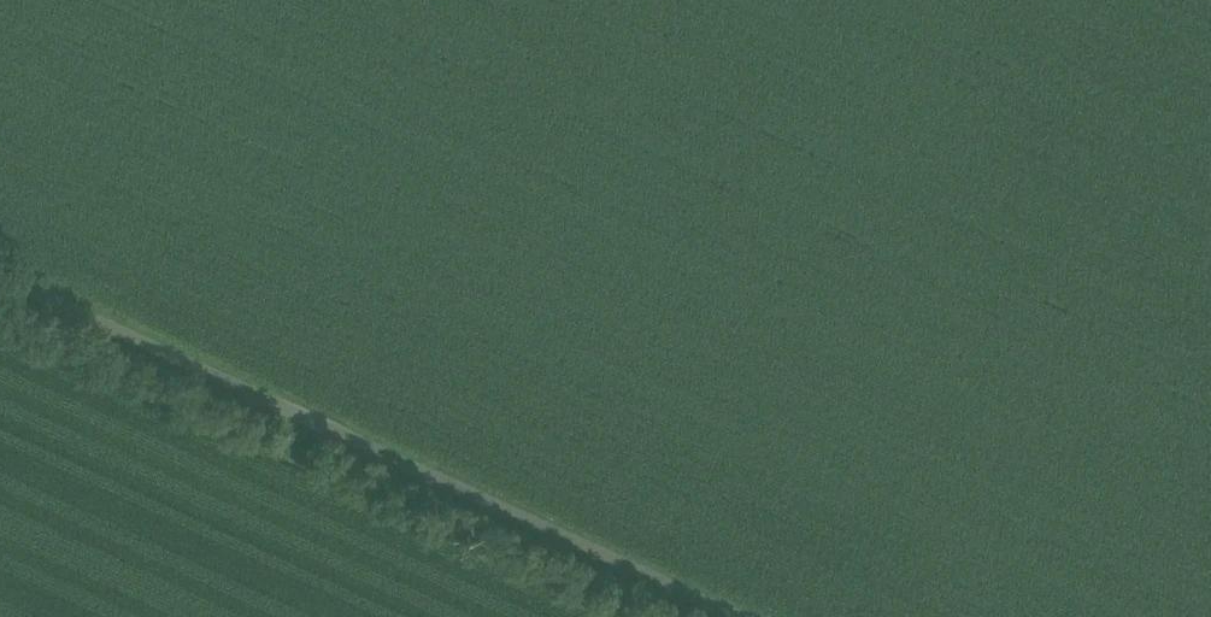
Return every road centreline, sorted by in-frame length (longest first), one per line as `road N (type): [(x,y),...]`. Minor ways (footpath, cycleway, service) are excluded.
road 1 (residential): [(0,292),(693,616)]

